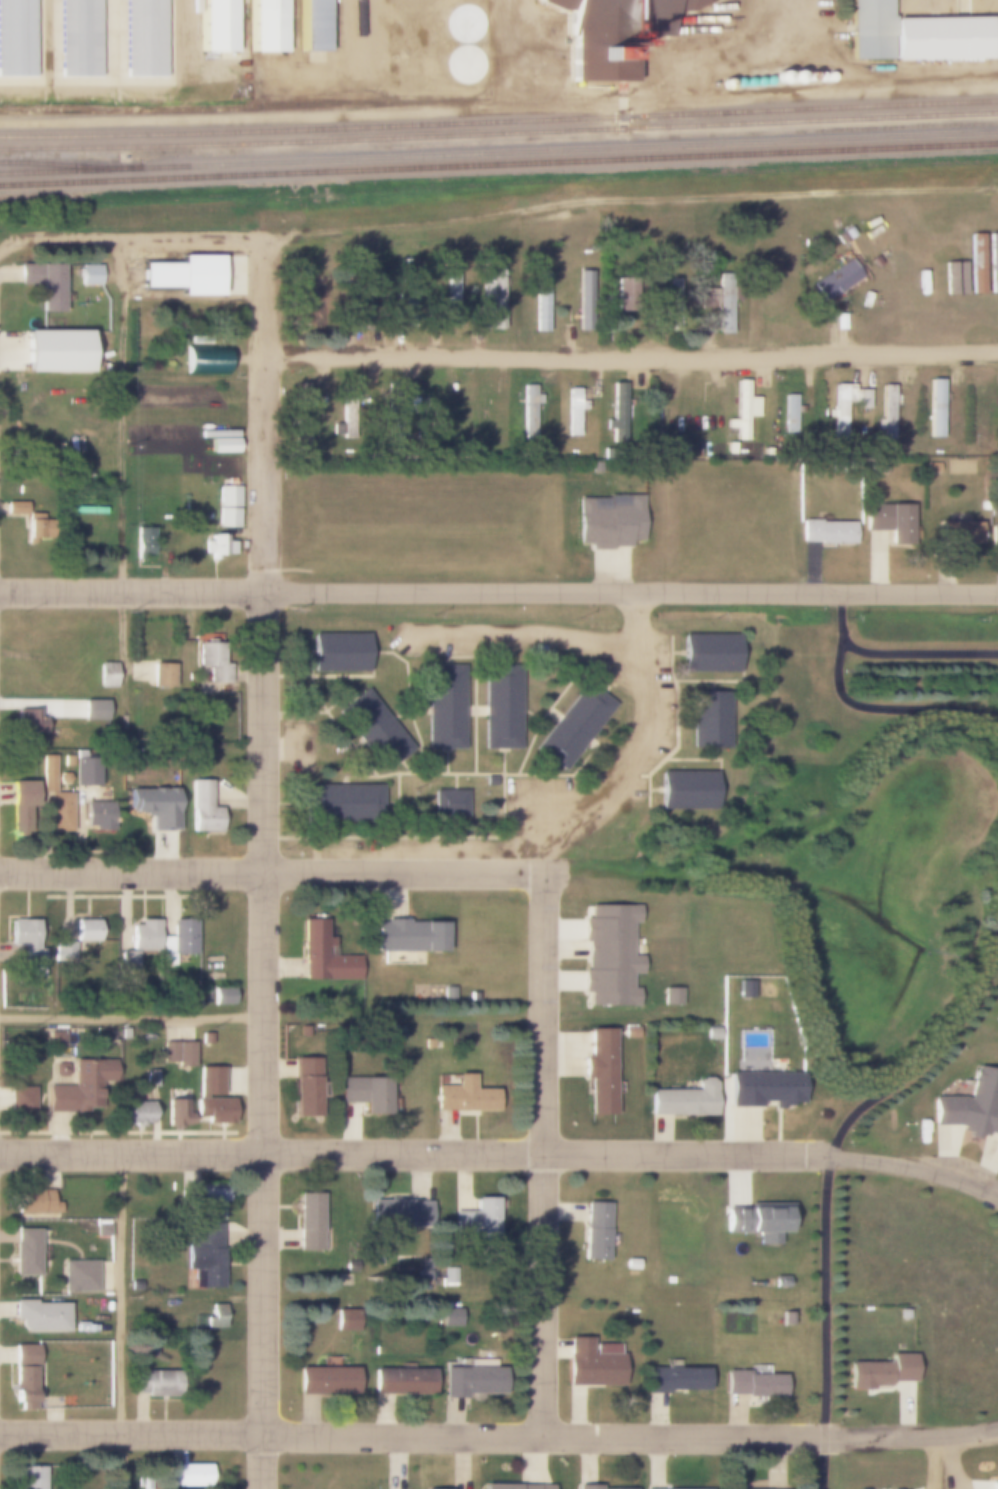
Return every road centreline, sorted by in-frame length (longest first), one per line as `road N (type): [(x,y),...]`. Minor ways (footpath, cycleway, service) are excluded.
road 1 (residential): [(262,1488),(264,356)]
road 2 (residential): [(0,1152),(808,1155),(921,1168),(997,1198)]
road 3 (residential): [(0,1433),(908,1438),(997,1431)]
road 4 (residential): [(997,593),(0,592)]
road 5 (residential): [(264,356),(997,354)]
road 6 (residential): [(543,1434),(543,874)]
road 7 (residential): [(543,874),(0,871)]

